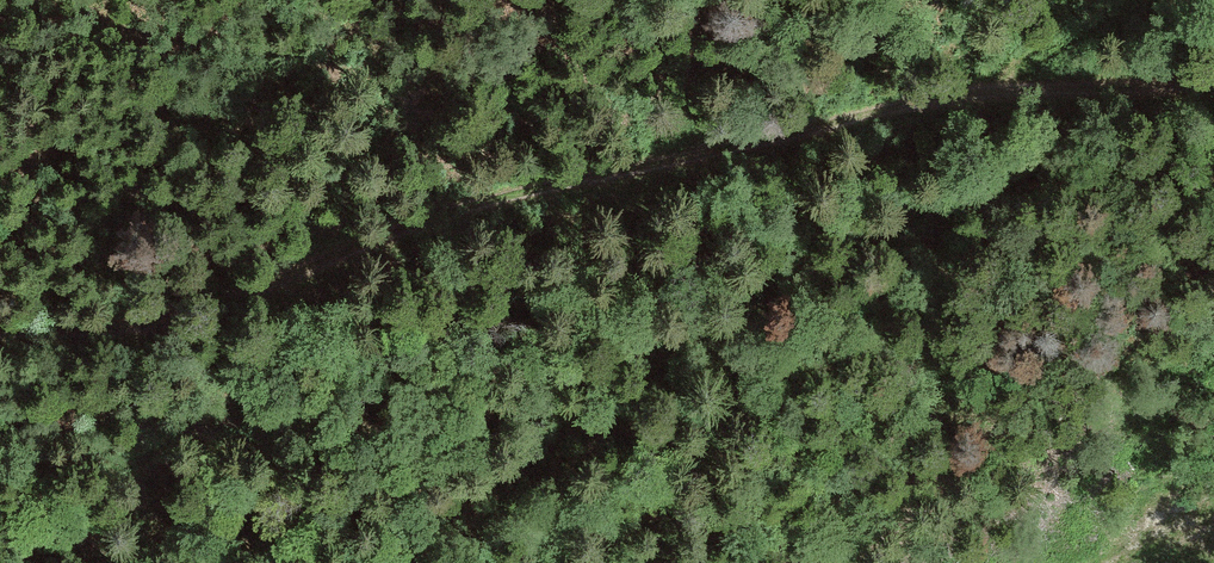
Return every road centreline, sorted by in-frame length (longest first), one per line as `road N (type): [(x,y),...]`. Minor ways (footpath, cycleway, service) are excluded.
road 1 (track): [(0,334),(99,337),(154,329),(226,309),(457,211),(822,124),(988,95),(1213,87)]
road 2 (track): [(372,562),(633,379),(1108,91)]
road 3 (track): [(1137,0),(988,95)]

